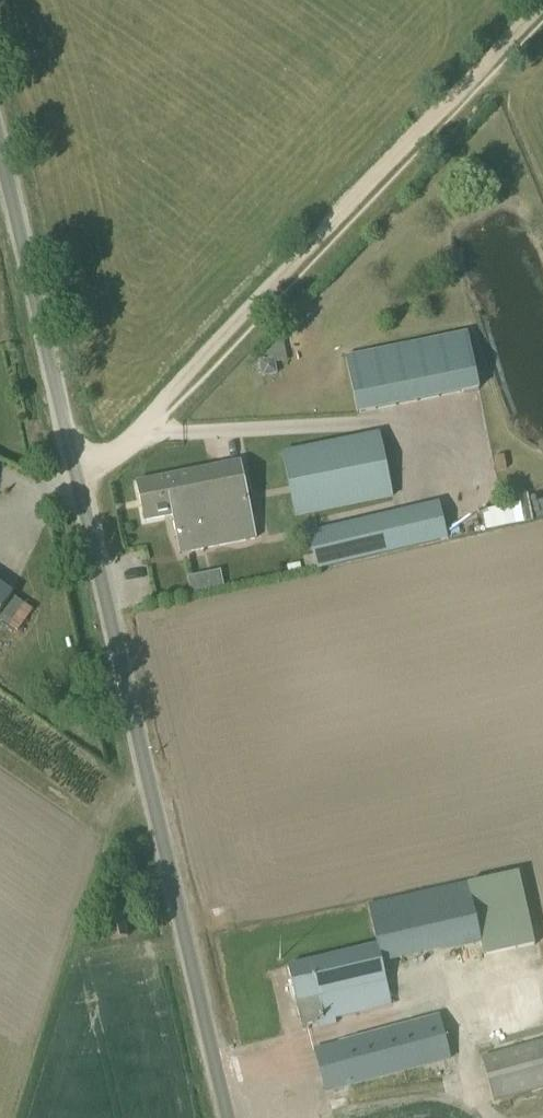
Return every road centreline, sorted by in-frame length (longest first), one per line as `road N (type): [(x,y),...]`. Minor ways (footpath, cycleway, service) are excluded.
road 1 (unclassified): [(241,1117),(0,151)]
road 2 (track): [(542,3),(142,426),(78,457)]

